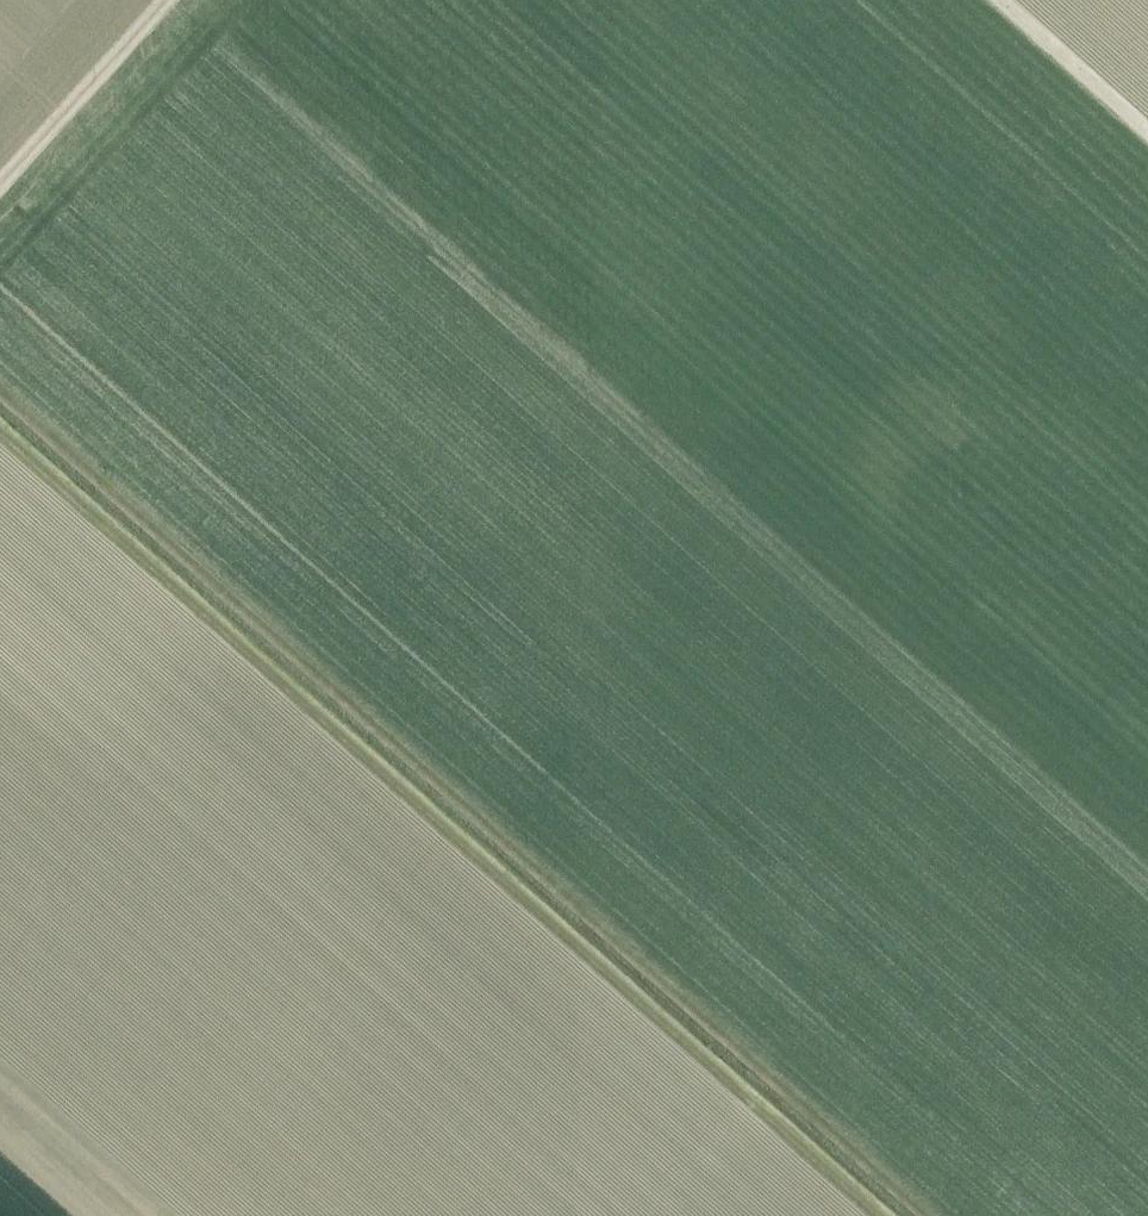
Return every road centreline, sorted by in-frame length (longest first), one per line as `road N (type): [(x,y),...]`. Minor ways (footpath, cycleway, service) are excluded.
road 1 (track): [(167,0),(0,184)]
road 2 (track): [(1004,0),(1147,130)]

